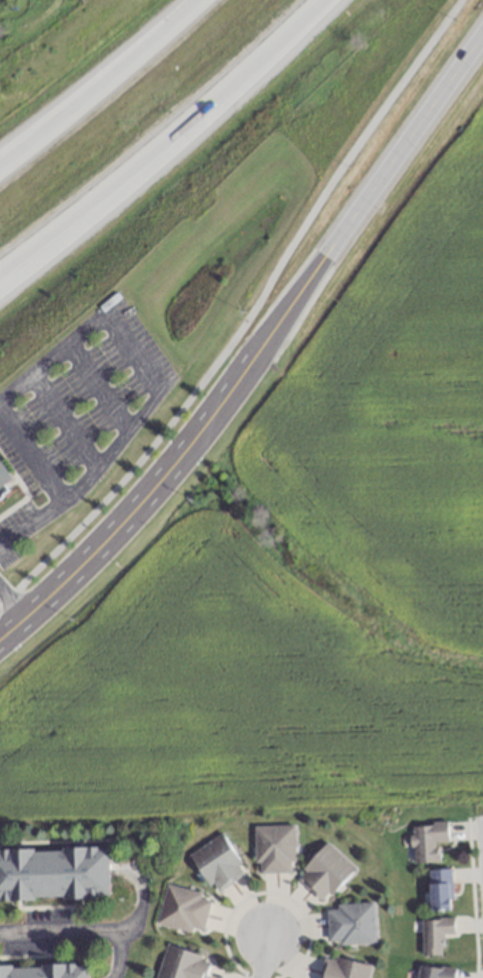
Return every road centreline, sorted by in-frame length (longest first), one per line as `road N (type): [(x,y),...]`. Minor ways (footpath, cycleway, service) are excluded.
road 1 (secondary): [(0,635),(68,582),(266,350),(482,38)]
road 2 (motorway): [(0,285),(205,116),(323,0)]
road 3 (motorway): [(194,0),(0,166)]

